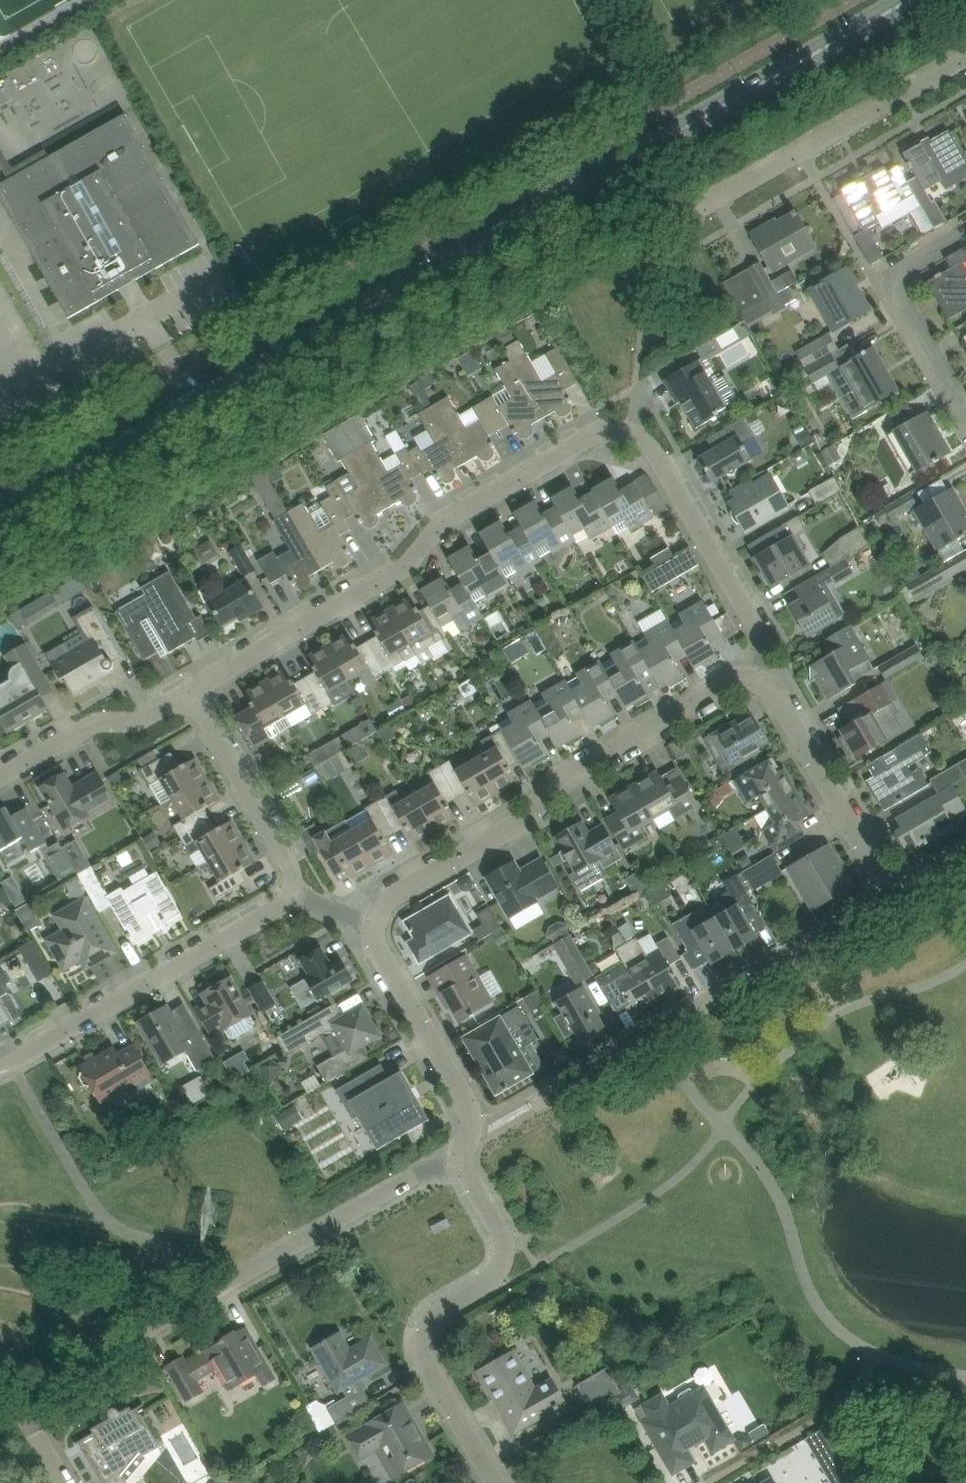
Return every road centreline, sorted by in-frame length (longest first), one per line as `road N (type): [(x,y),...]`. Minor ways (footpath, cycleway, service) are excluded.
road 1 (secondary): [(0,518),(910,0)]
road 2 (residential): [(755,679),(758,628),(657,453),(629,433),(598,433),(445,518),(406,566),(190,693)]
road 3 (residential): [(70,1482),(29,1405),(196,1298),(435,1164),(463,1166)]
road 4 (residential): [(375,924),(395,893),(526,817),(571,769),(723,684),(755,679)]
road 5 (residential): [(556,1089),(893,898)]
road 6 (residential): [(495,1482),(430,1374),(423,1342),(434,1312),(491,1282),(504,1264),(501,1234),(463,1166)]
road 7 (residential): [(0,1065),(282,905),(290,890)]
road 8 (residential): [(965,57),(696,210)]
road 9 (residential): [(463,1166),(473,1138),(467,1098),(382,951),(375,924)]
road 10 (residential): [(893,898),(781,699),(755,679)]
road 11 (residential): [(965,418),(893,293),(901,271),(965,233)]
road 12 (residential): [(290,890),(282,849),(190,693)]
road 13 (residential): [(190,693),(138,721),(98,722),(0,778)]

